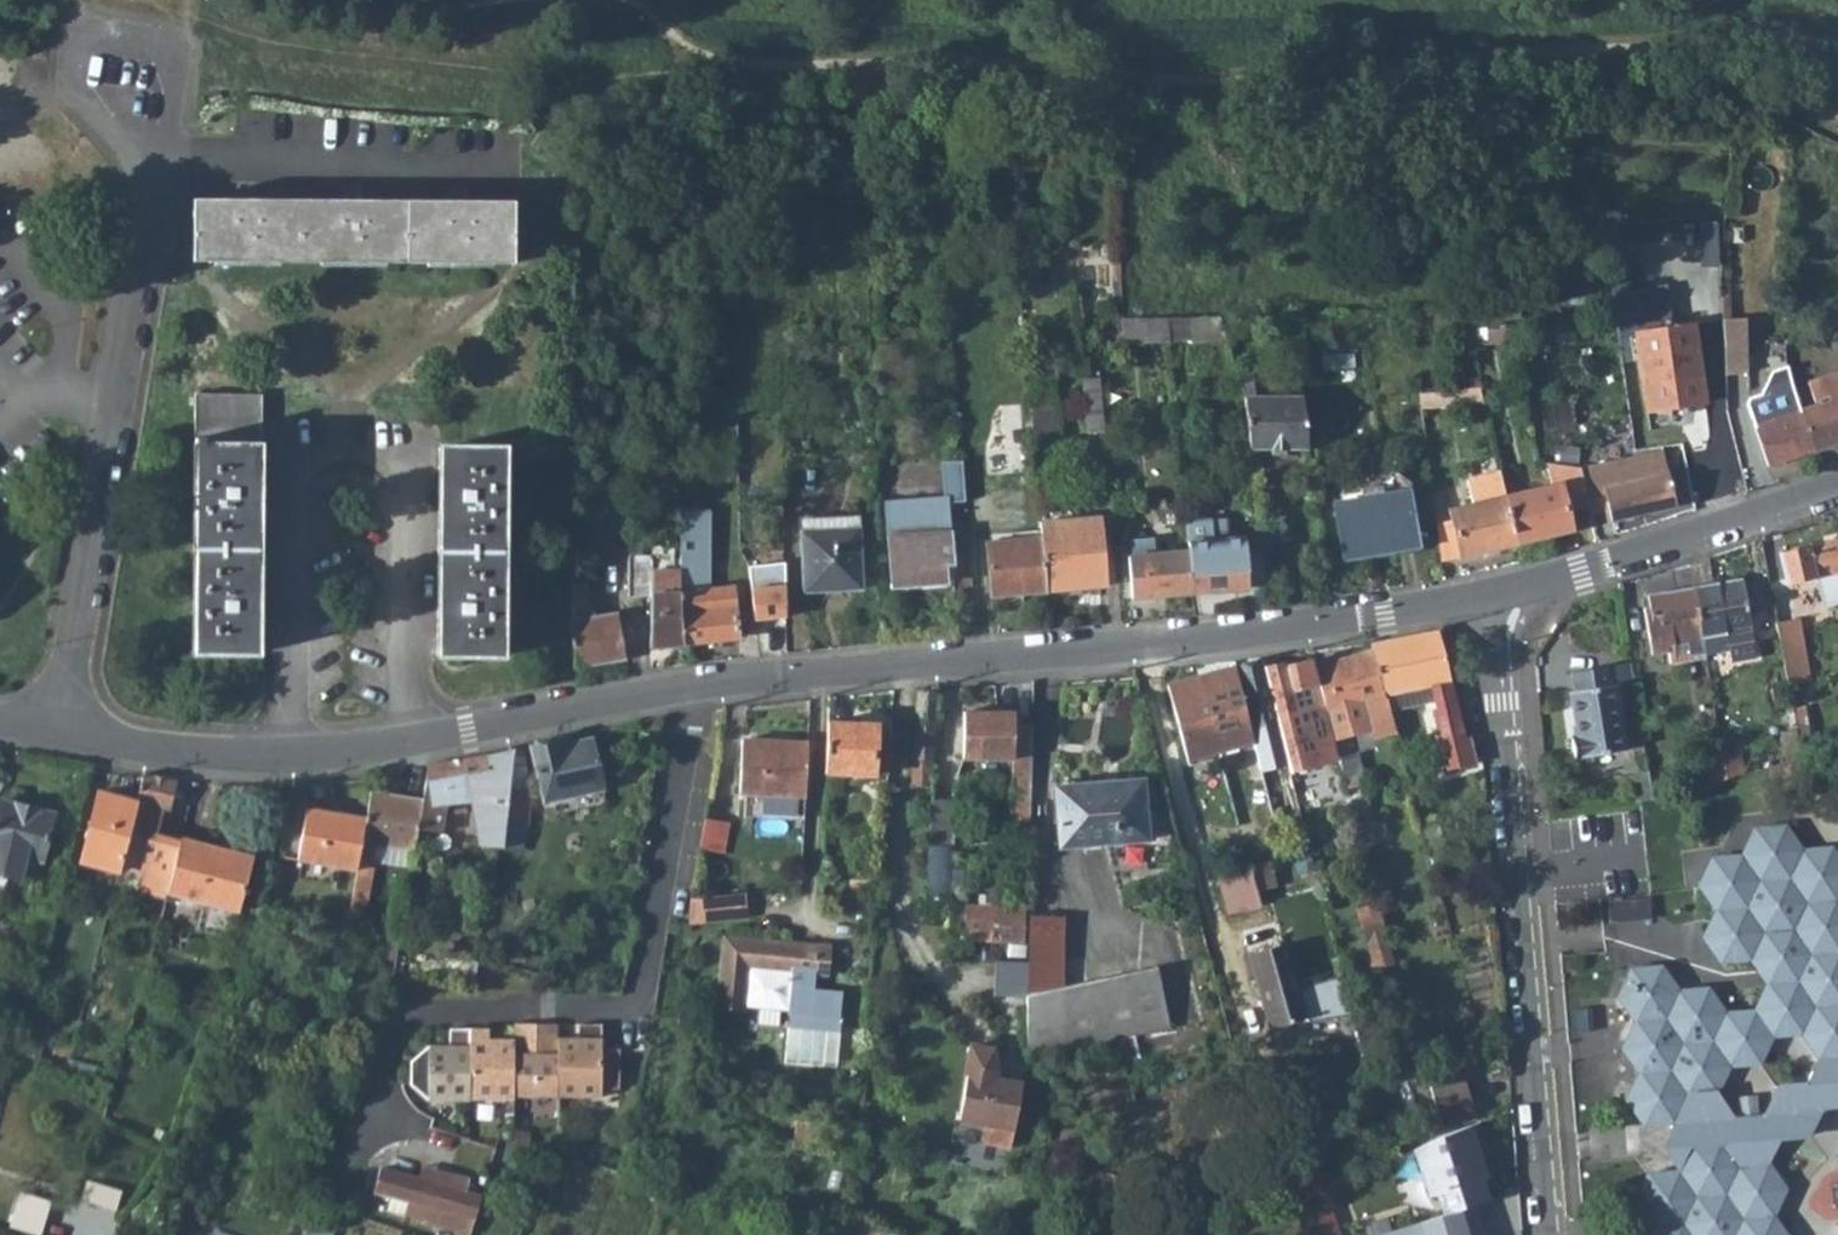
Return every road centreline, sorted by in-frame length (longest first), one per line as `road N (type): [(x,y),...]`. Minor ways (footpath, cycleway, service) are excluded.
road 1 (residential): [(697,688),(1190,645),(1494,593)]
road 2 (residential): [(697,688),(640,999),(612,1015),(475,1009),(406,1020),(369,1119),(436,1149)]
road 3 (residential): [(1494,593),(1552,1234)]
road 4 (residential): [(61,736),(291,757),(697,688)]
road 5 (residential): [(159,160),(61,736)]
road 6 (residential): [(1494,593),(1837,490)]

